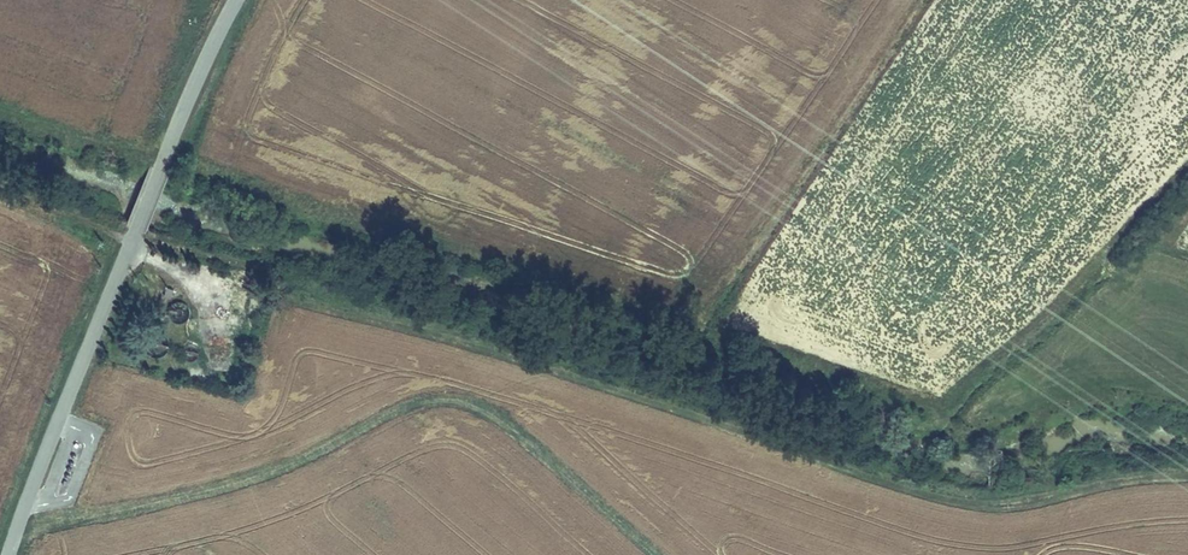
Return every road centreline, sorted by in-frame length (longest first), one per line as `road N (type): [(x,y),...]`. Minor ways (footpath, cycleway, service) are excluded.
road 1 (track): [(1187,476),(1122,479),(1003,508),(967,504),(459,339),(298,302),(256,269),(136,230)]
road 2 (track): [(14,534),(300,464),(429,400),(468,402),(512,427),(656,554)]
road 3 (tertiary): [(8,554),(160,167),(237,0)]

